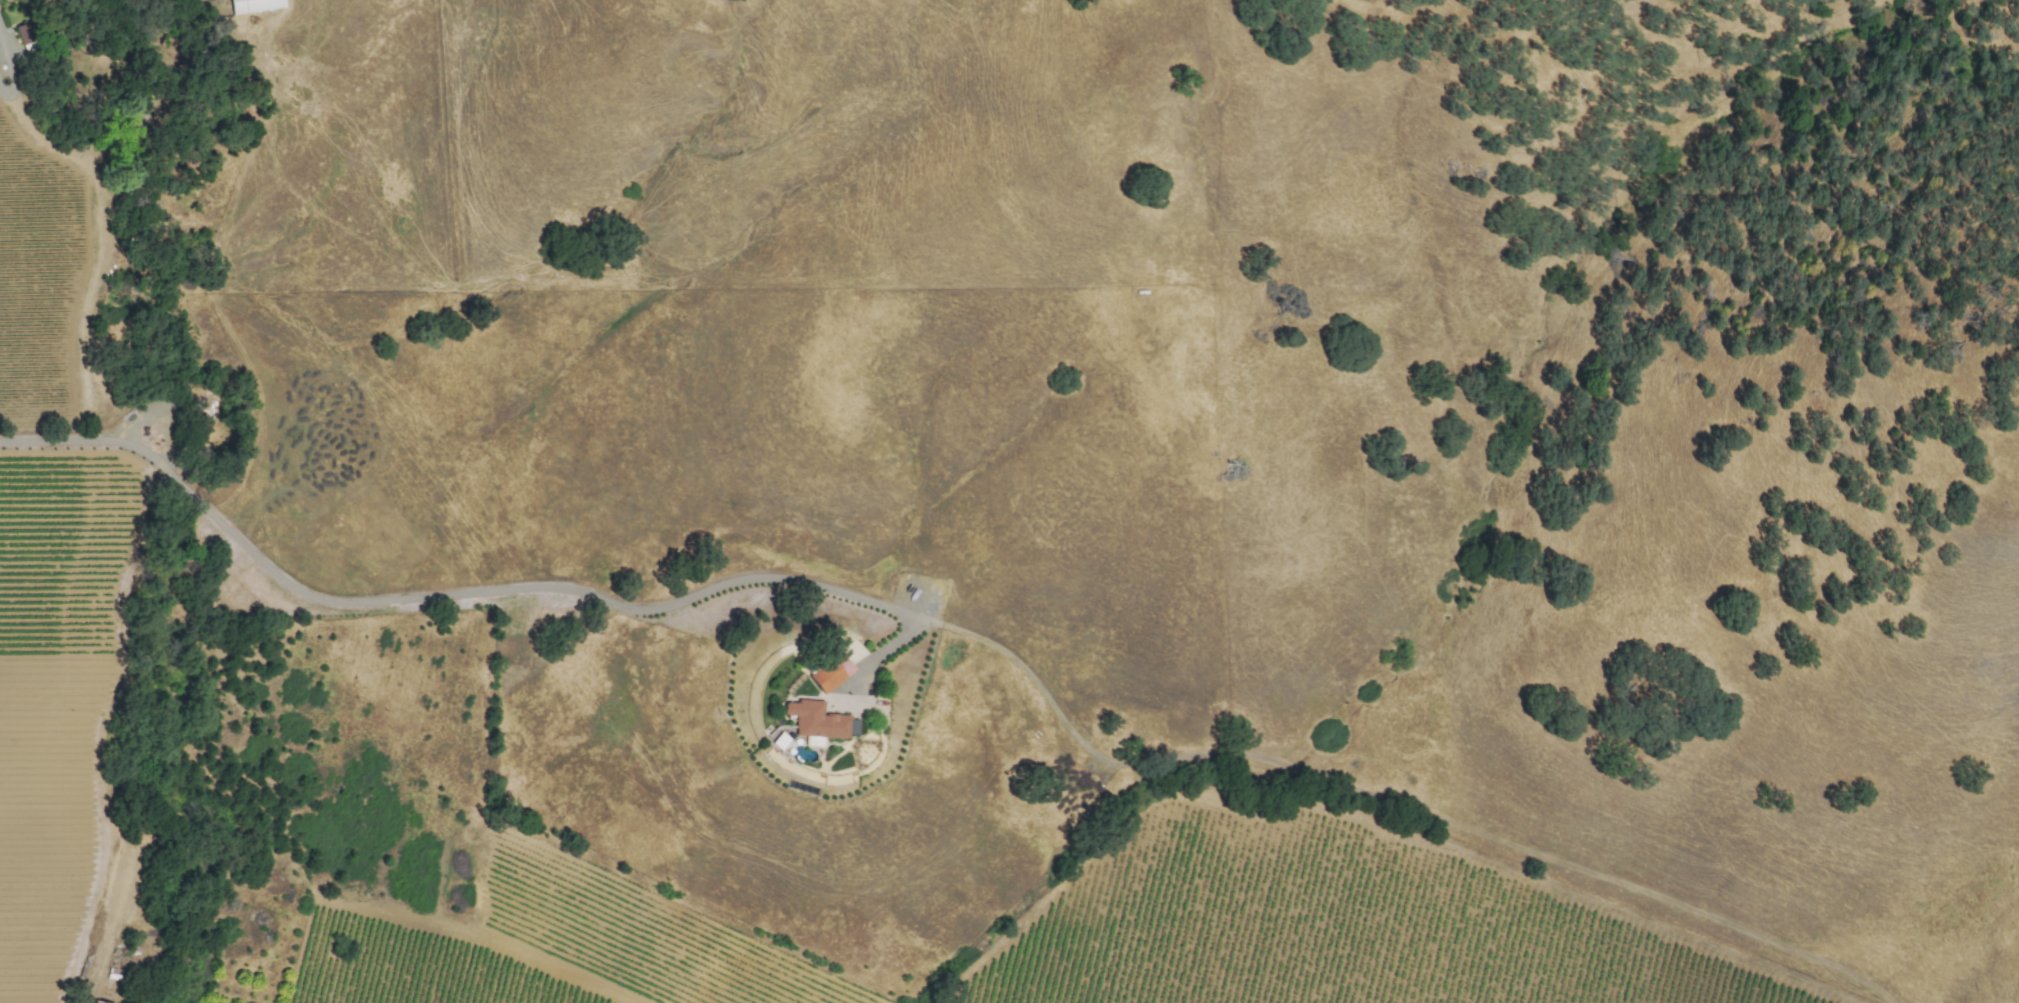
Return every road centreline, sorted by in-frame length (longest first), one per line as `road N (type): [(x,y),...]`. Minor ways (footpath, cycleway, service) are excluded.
road 1 (residential): [(0,445),(134,449),(295,589),(333,605),(524,588),(638,613),(737,583),(789,580),(921,622)]

